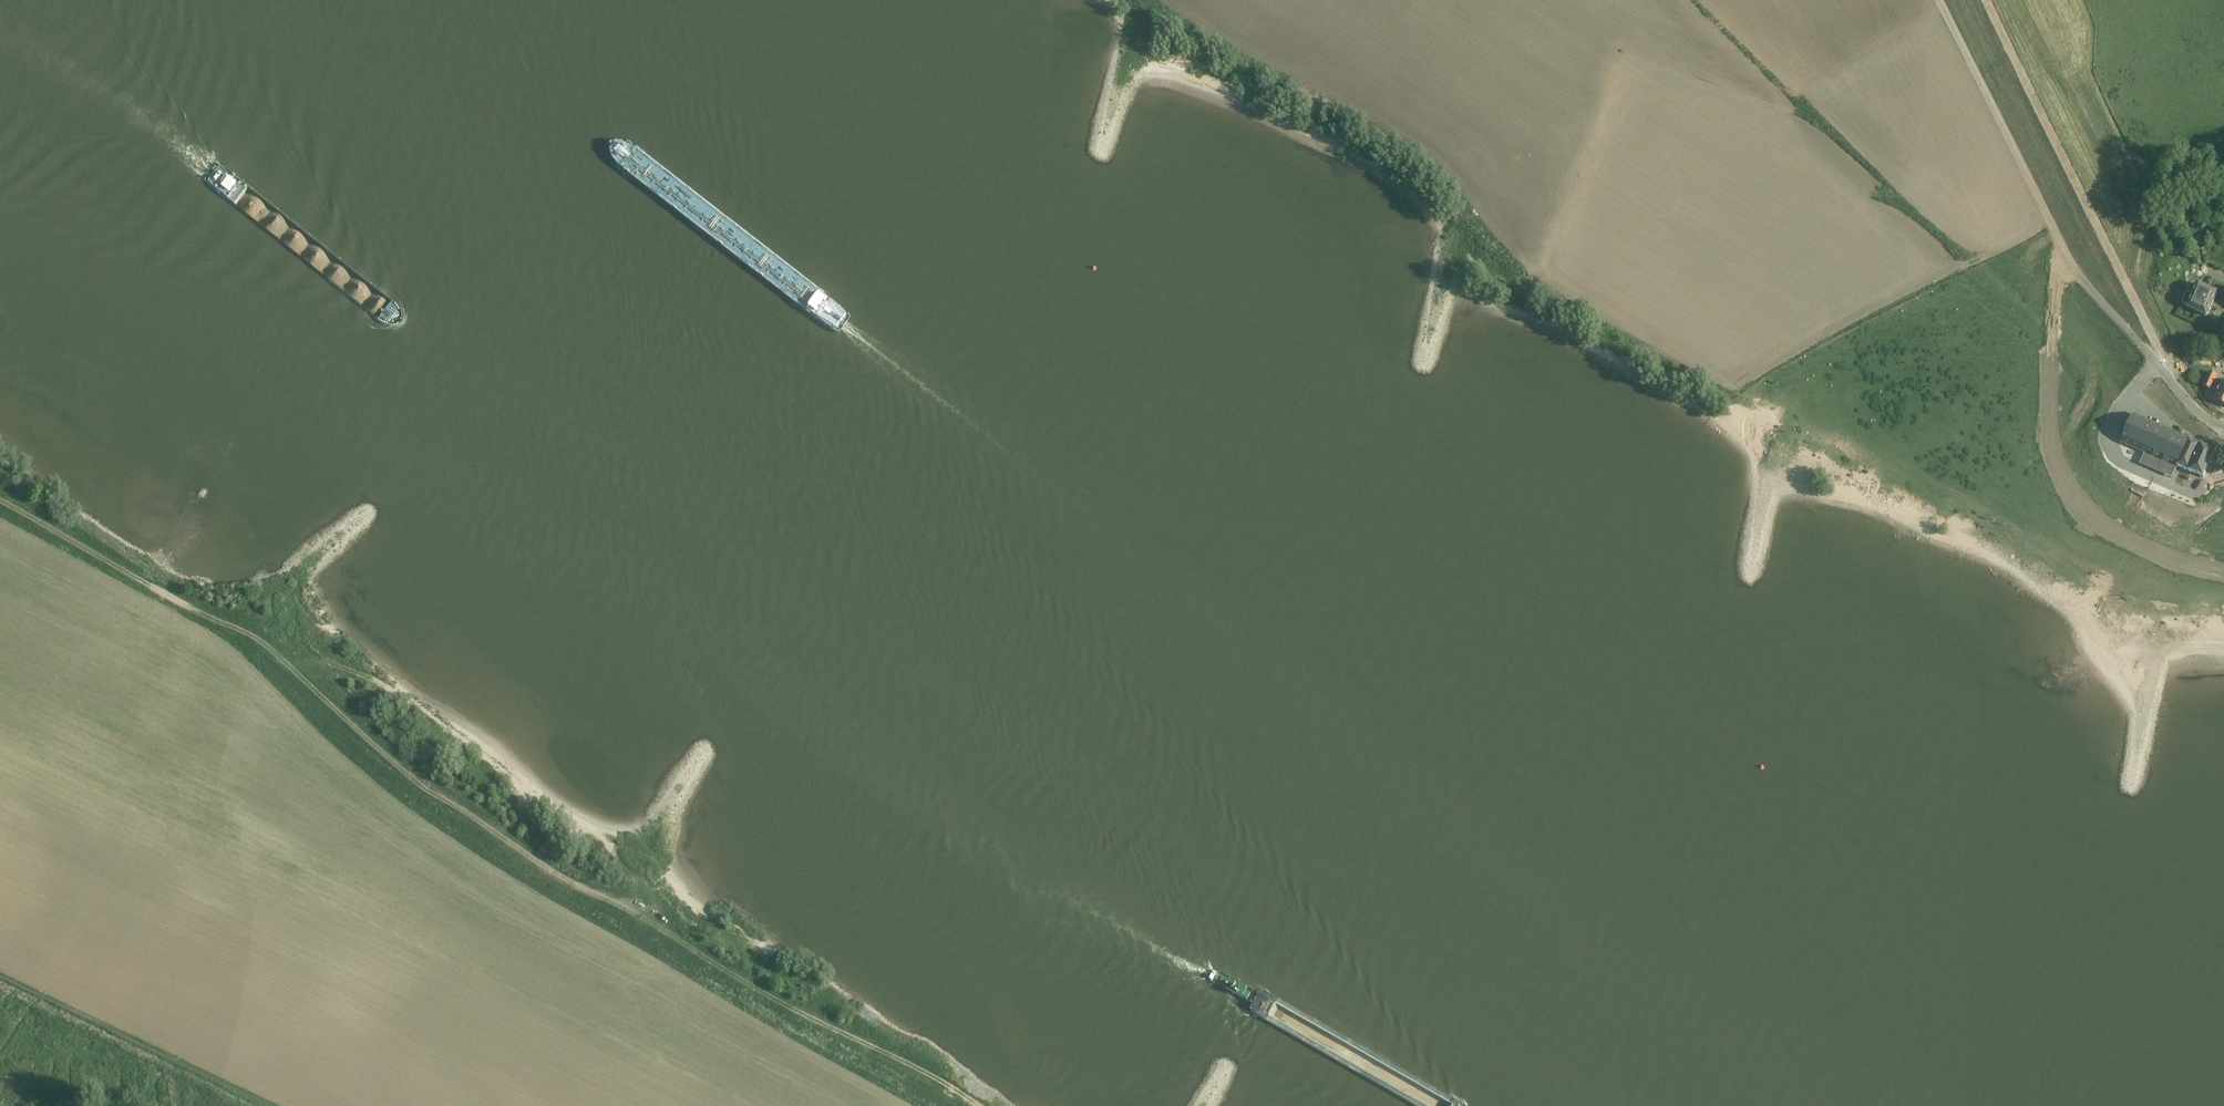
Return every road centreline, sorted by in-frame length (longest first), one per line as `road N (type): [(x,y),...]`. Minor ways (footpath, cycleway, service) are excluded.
road 1 (track): [(965,1105),(563,878),(364,736),(245,629),(171,606),(0,493)]
road 2 (track): [(2156,363),(2153,339),(1985,0)]

